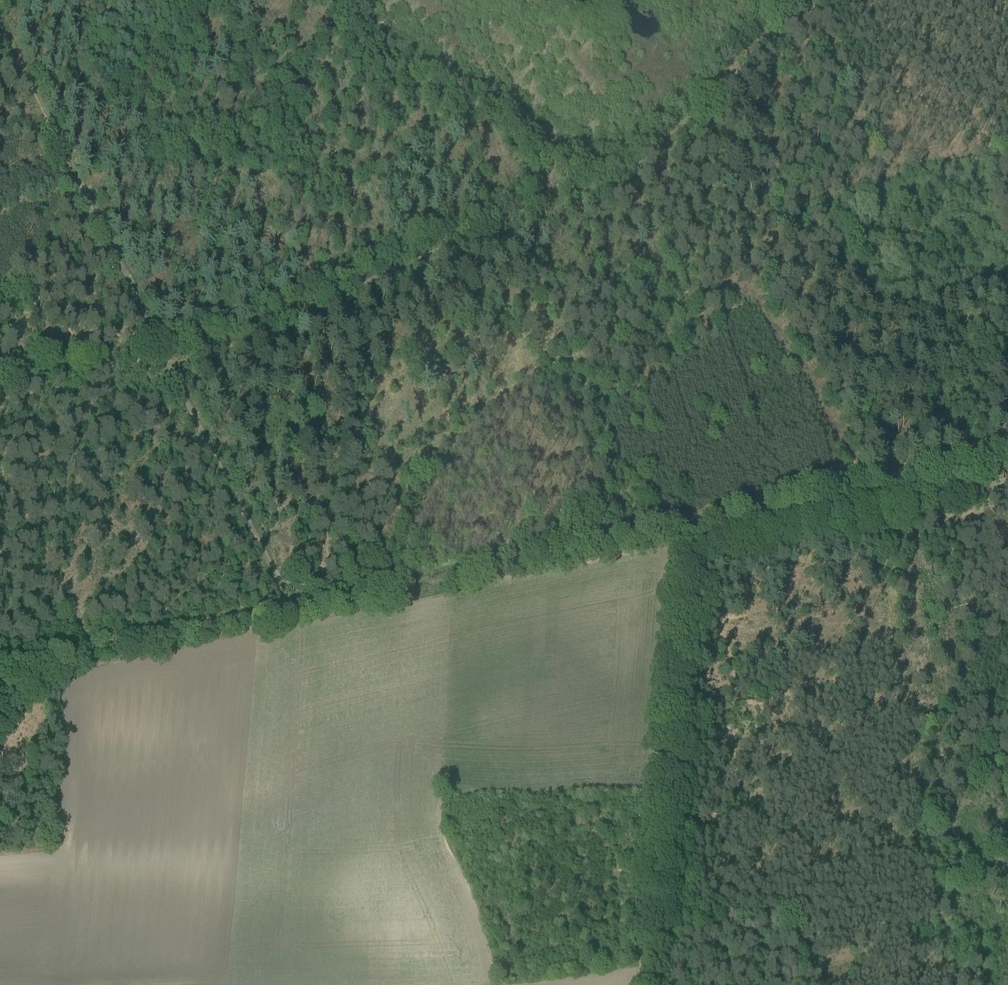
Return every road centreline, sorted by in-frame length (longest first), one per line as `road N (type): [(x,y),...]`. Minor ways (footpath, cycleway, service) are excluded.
road 1 (track): [(638,984),(677,551)]
road 2 (track): [(288,600),(666,521)]
road 3 (track): [(0,666),(288,600)]
road 4 (track): [(173,364),(288,600)]
road 5 (track): [(666,521),(886,470)]
road 6 (track): [(0,374),(173,364)]
road 7 (track): [(886,470),(1007,443)]

